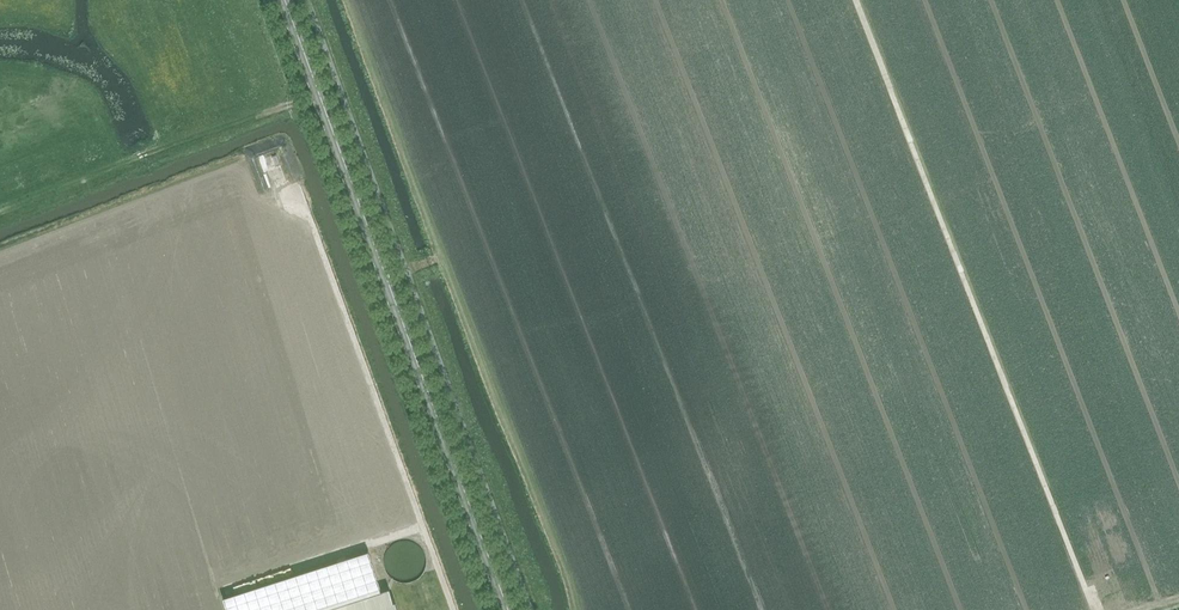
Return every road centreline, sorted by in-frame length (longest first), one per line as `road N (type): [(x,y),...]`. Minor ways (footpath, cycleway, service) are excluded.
road 1 (tertiary): [(505,609),(285,0)]
road 2 (track): [(454,609),(306,208),(293,195)]
road 3 (track): [(320,95),(0,207)]

